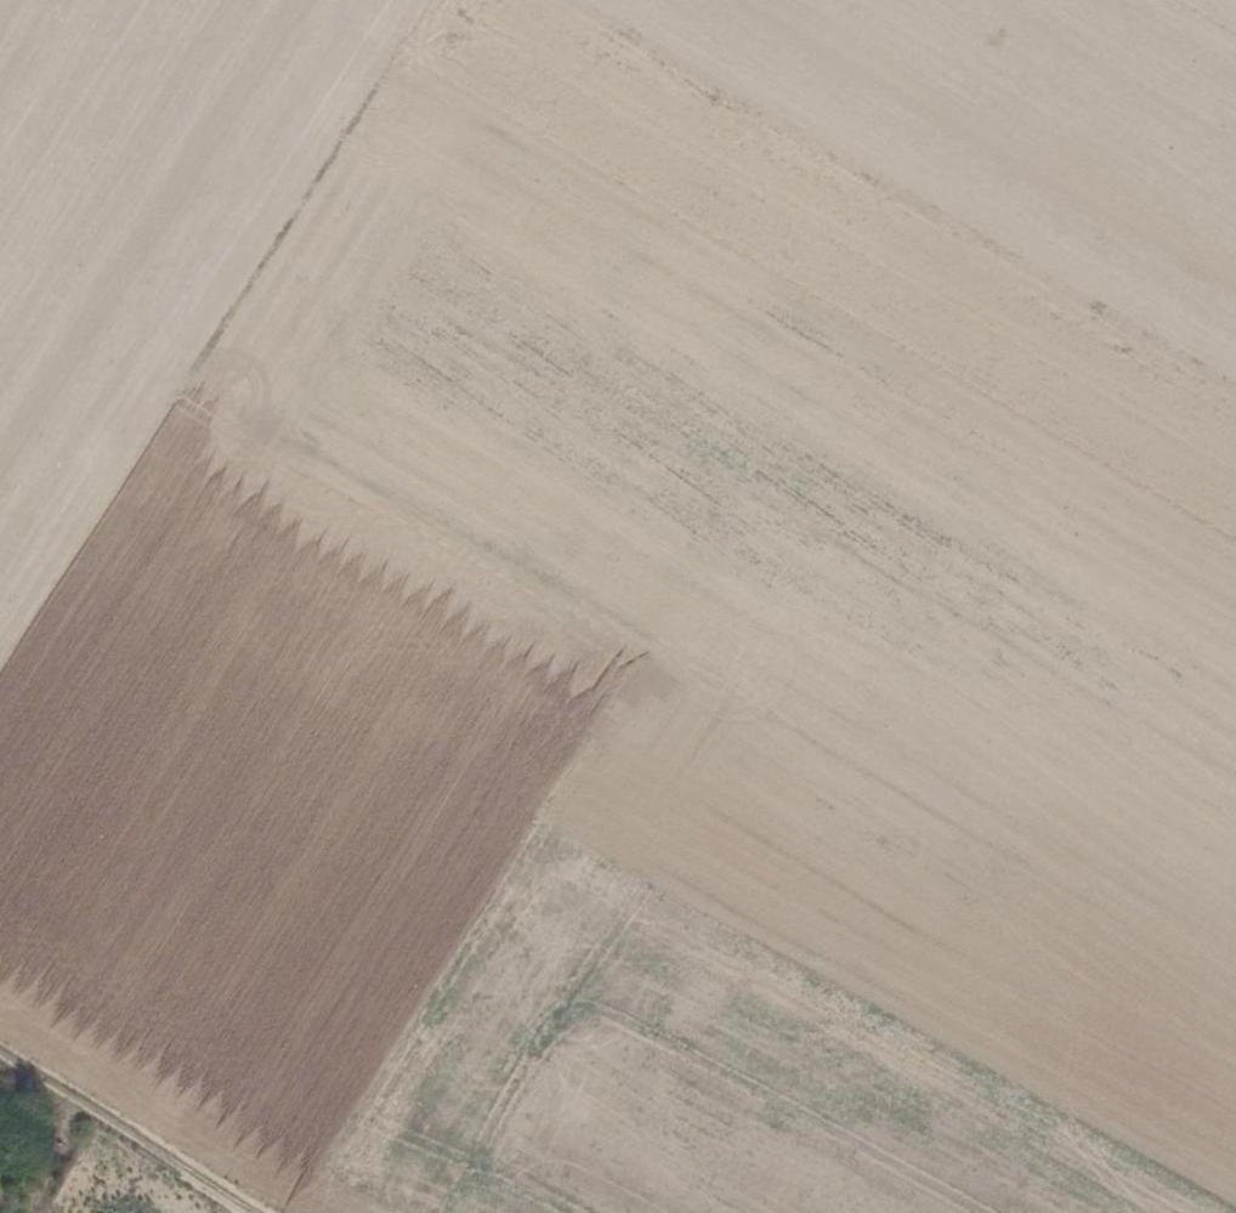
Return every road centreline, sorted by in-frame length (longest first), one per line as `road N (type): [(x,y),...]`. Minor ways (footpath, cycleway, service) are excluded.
road 1 (track): [(257,1212),(0,1050)]

